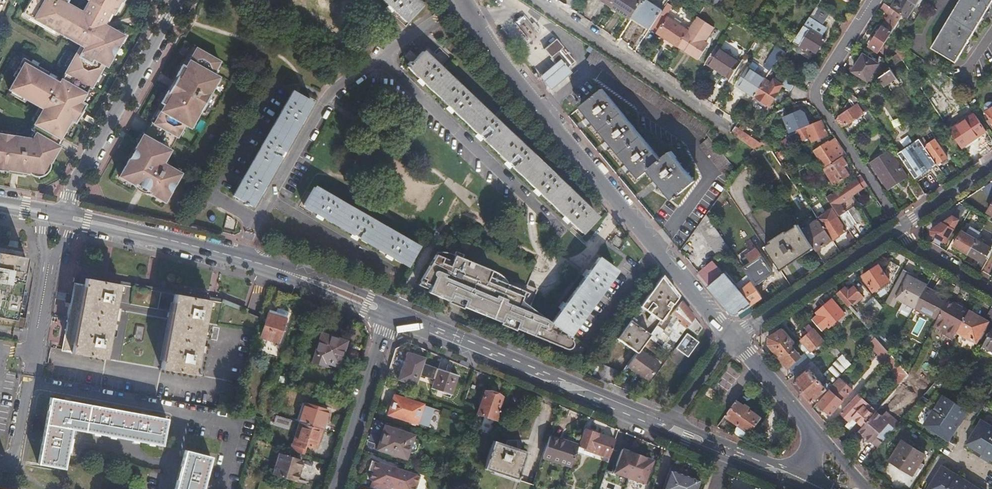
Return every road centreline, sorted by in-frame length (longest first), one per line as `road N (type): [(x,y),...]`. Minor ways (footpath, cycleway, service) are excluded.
road 1 (tertiary): [(463,0),(496,51),(732,338)]
road 2 (secondary): [(392,313),(664,427)]
road 3 (residential): [(874,0),(817,89),(900,227)]
road 4 (residential): [(179,0),(64,215)]
road 5 (residential): [(535,0),(730,129)]
road 6 (residential): [(900,227),(732,338)]
road 7 (secondary): [(73,217),(257,263)]
road 8 (tertiary): [(336,488),(392,313)]
road 9 (residential): [(184,413),(24,382)]
road 10 (residential): [(47,211),(33,354)]
road 11 (secondary): [(664,427),(797,480)]
road 12 (residential): [(33,354),(73,217)]
road 13 (secondary): [(257,263),(365,310),(383,309)]
road 14 (secondary): [(383,309),(318,275),(257,263)]
road 15 (tertiary): [(732,338),(815,434)]

